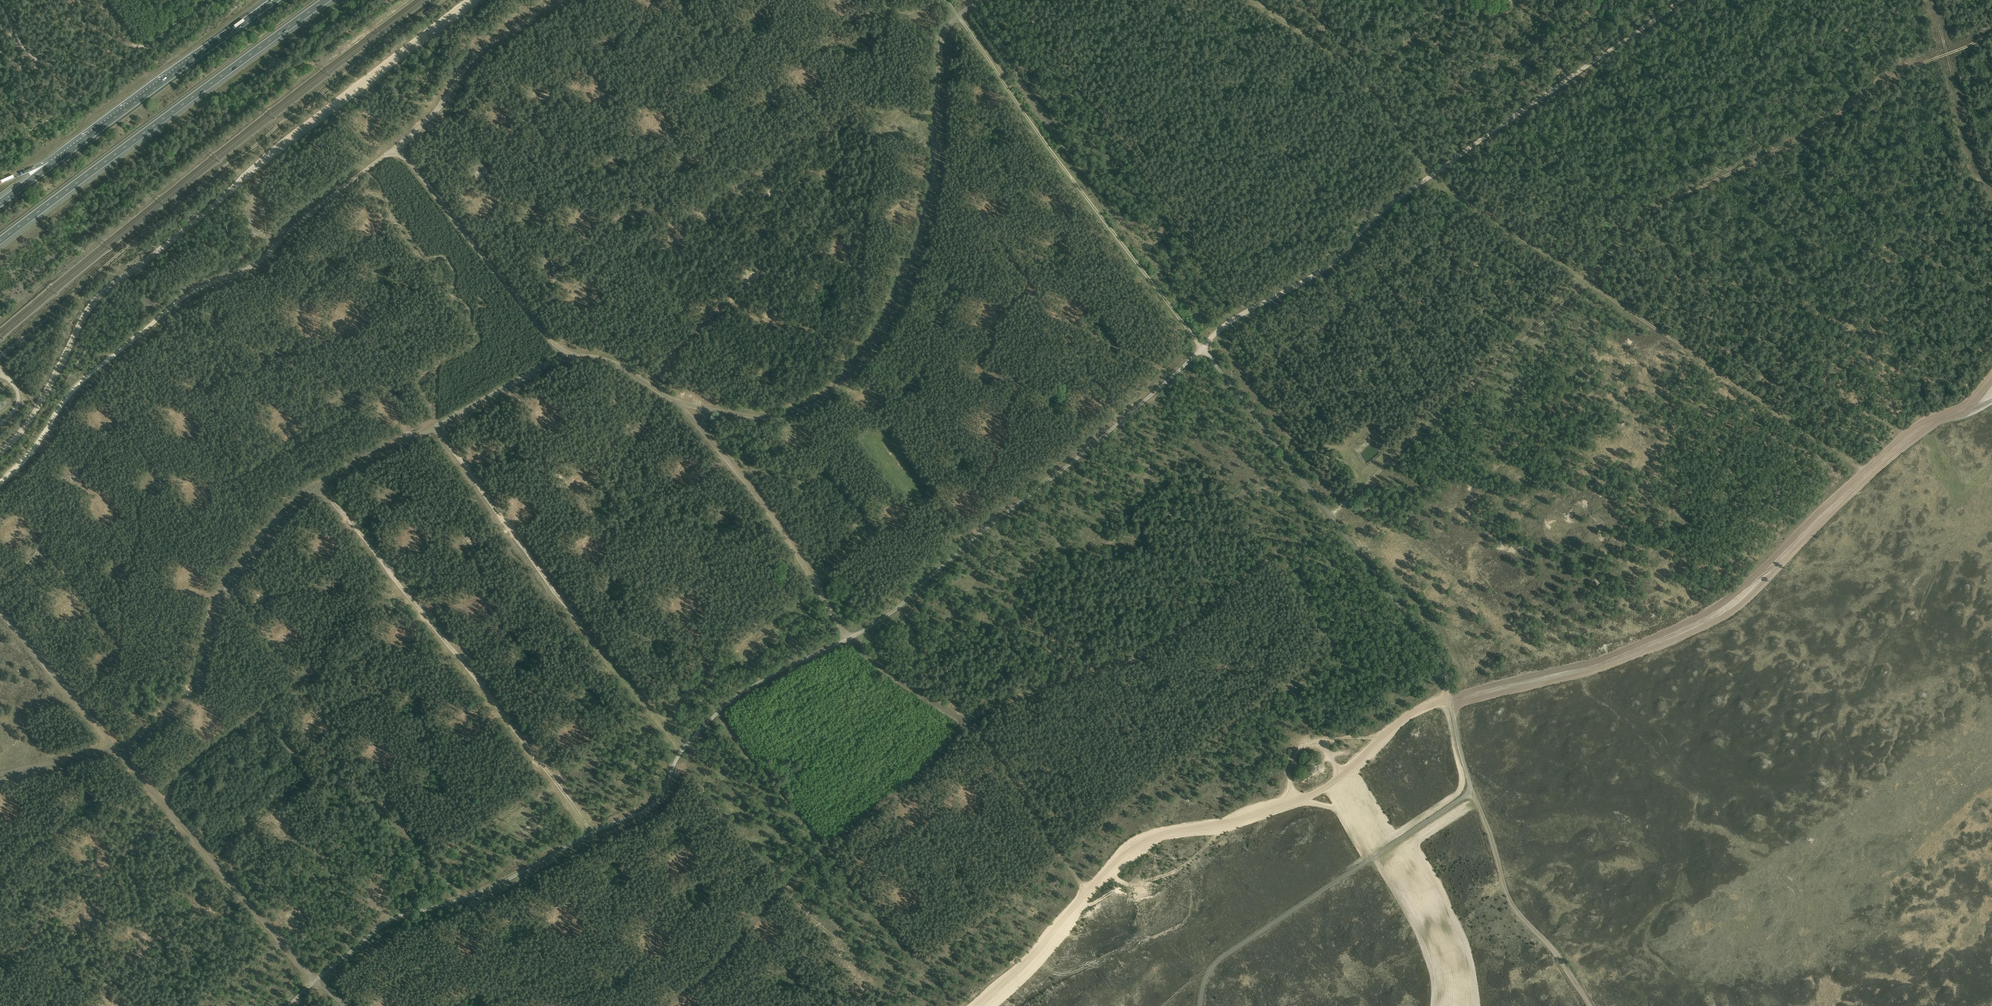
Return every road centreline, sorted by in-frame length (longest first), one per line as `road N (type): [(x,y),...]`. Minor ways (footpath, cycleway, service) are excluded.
road 1 (unclassified): [(288,1005),(396,920),(512,876),(652,806),(676,760),(721,708),(882,618),(1202,345)]
road 2 (unclassified): [(1200,1005),(1208,974),(1235,946),(1472,792),(1437,653),(1202,345)]
road 3 (track): [(0,355),(231,161),(445,0)]
road 4 (motorway): [(0,242),(327,0)]
road 5 (motorway): [(275,0),(49,166)]

